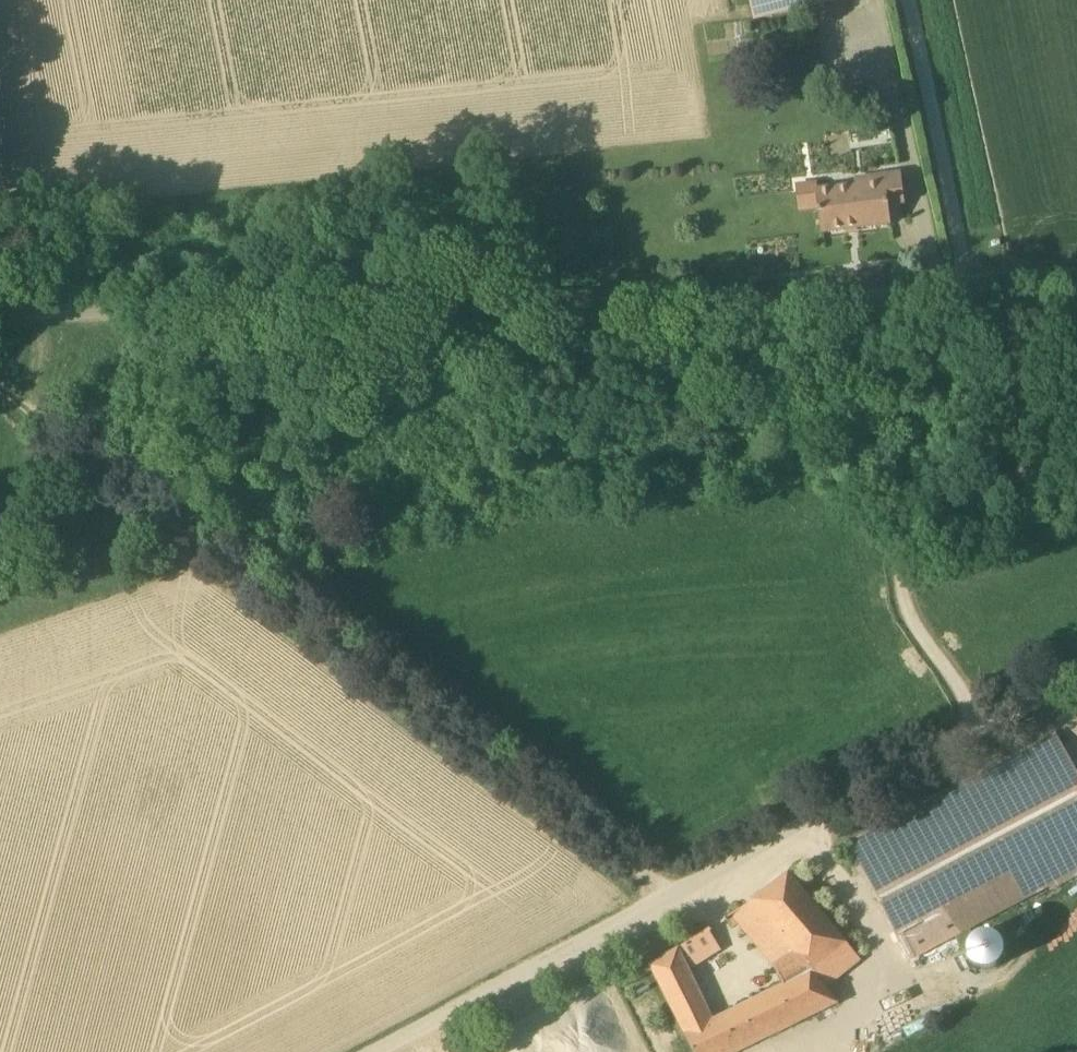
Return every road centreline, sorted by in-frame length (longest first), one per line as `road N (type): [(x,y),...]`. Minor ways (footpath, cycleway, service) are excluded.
road 1 (unclassified): [(0,308),(1076,278)]
road 2 (track): [(676,892),(91,454),(0,398)]
road 3 (unclassified): [(383,1051),(1076,672)]
road 4 (track): [(984,725),(913,617),(899,572),(947,282)]

